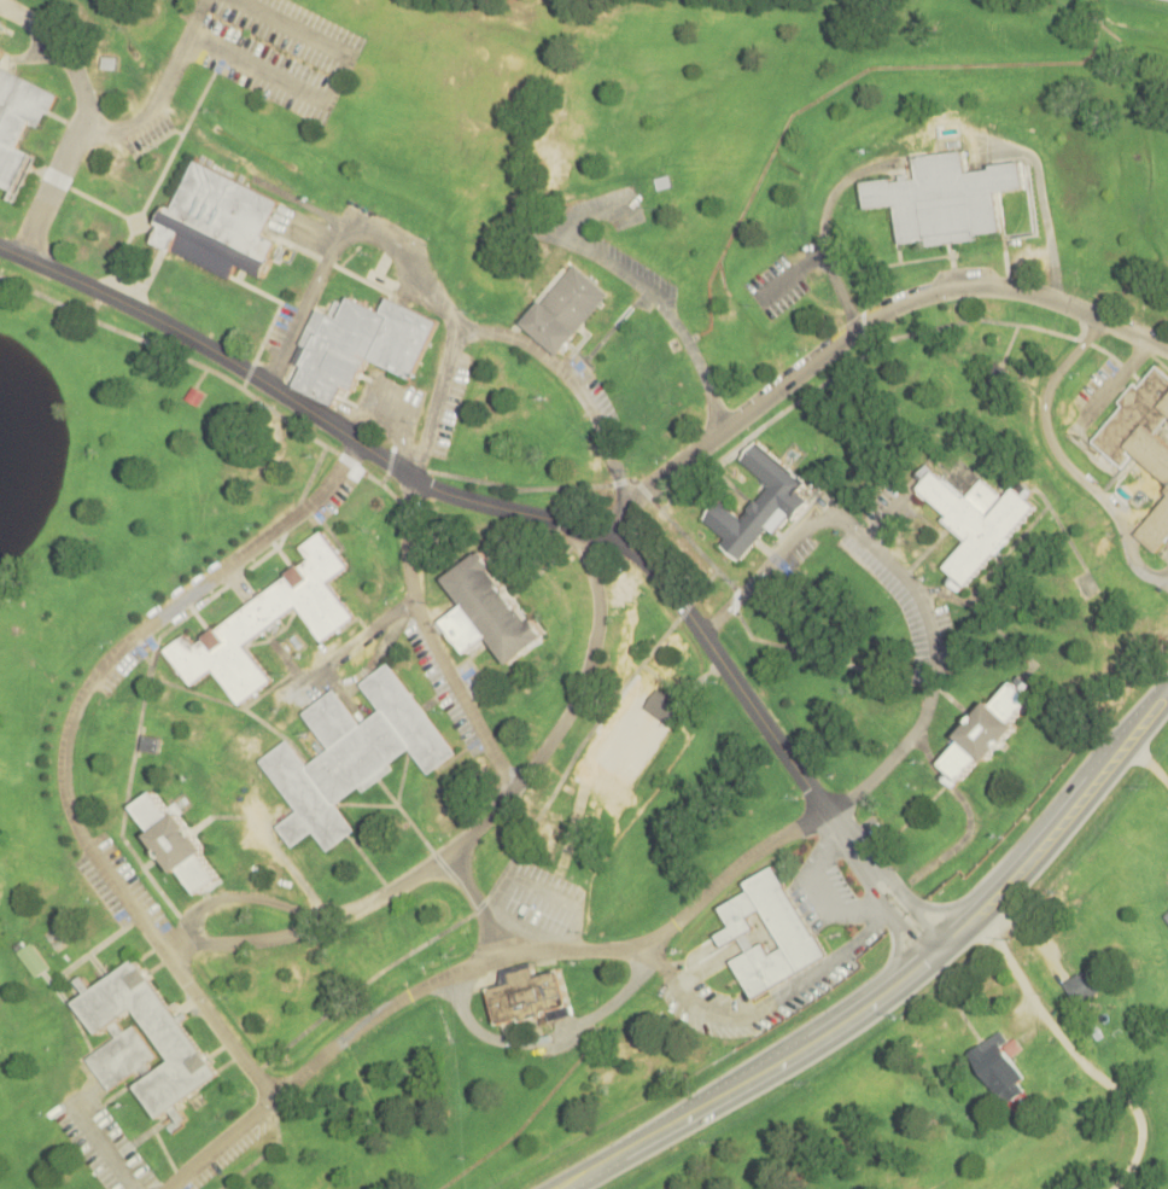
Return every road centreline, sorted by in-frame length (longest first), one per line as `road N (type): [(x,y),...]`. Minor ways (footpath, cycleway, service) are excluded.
road 1 (residential): [(578,528),(597,590),(594,651),(559,729),(486,821),(402,886),(337,917),(236,943),(187,937),(164,951),(74,821),(64,769),(72,719),(113,654),(315,501),(358,442)]
road 2 (residential): [(705,634),(802,528),(836,515),(898,567),(923,604),(935,648),(930,698),(917,732),(877,777),(757,852),(668,929),(620,948),(504,956),(410,995),(355,1031),(169,1188)]
road 3 (residential): [(206,345),(413,480),(597,534),(649,561),(871,872)]
road 4 (residential): [(597,534),(860,327),(918,298),(973,287),(1030,292),(1167,348)]
road 5 (primary): [(621,1154),(852,1020),(940,951)]
road 6 (primary): [(940,951),(1030,861),(1167,692)]
road 7 (residential): [(515,786),(421,618),(405,525),(413,480)]
road 8 (residential): [(0,247),(206,345)]
road 9 (residential): [(273,1098),(164,951)]
road 10 (residential): [(21,256),(87,113)]

